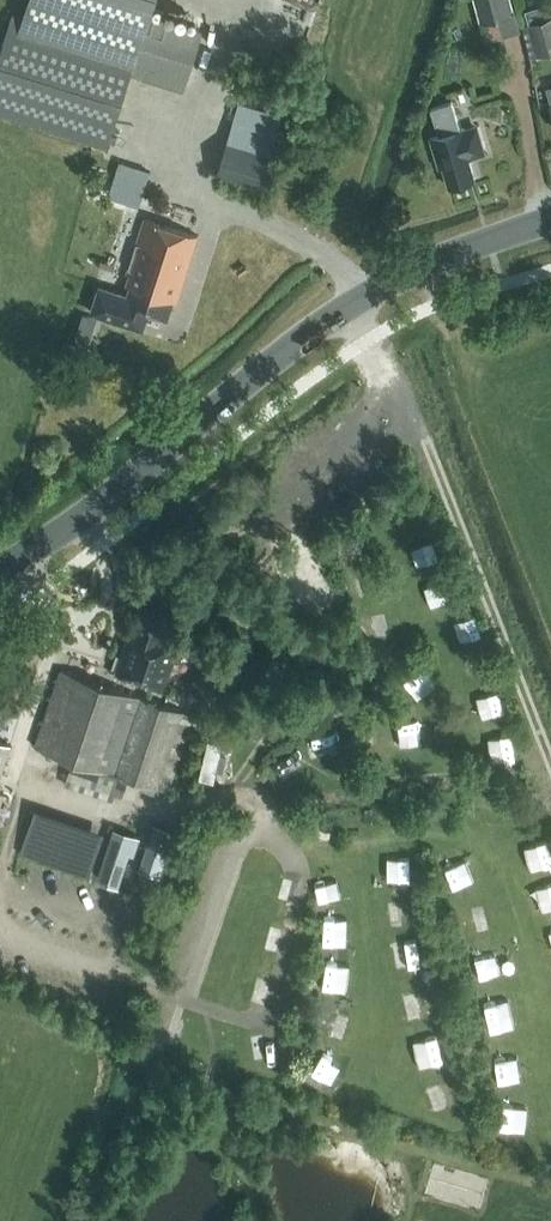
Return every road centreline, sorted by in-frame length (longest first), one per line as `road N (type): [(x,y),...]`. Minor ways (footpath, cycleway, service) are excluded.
road 1 (secondary): [(0,567),(41,546),(287,349),(360,304),(450,257),(550,227)]
road 2 (track): [(360,304),(415,399),(550,758)]
road 3 (track): [(377,334),(372,387),(352,459),(295,491)]

